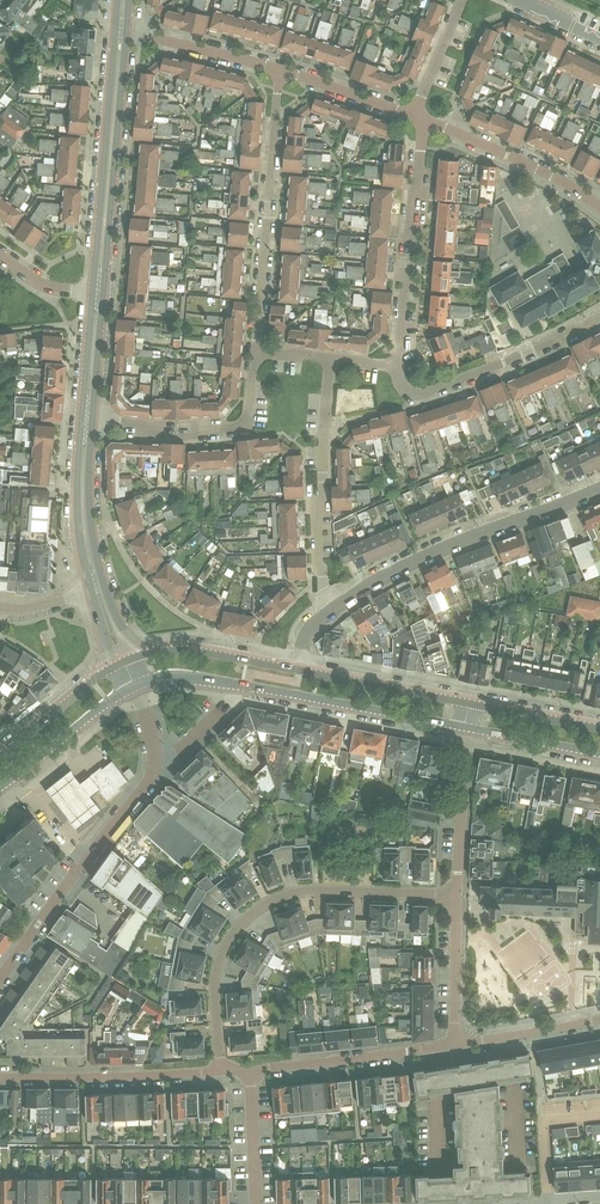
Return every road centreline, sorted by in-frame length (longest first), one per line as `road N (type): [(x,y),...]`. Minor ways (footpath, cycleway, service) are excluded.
road 1 (residential): [(456,894),(317,891),(268,903),(223,953),(222,1073)]
road 2 (primary): [(134,686),(157,678),(202,679),(465,727)]
road 3 (unclassified): [(332,610),(442,550),(599,489)]
road 4 (residential): [(257,354),(278,71)]
road 5 (unclassified): [(0,982),(145,786),(155,758)]
road 6 (residential): [(332,610),(318,519),(331,361)]
road 7 (residential): [(399,367),(425,122)]
road 8 (tertiary): [(97,292),(117,62)]
road 9 (residential): [(0,1077),(222,1073)]
road 10 (residential): [(251,1071),(456,1045)]
road 11 (residential): [(415,396),(599,318)]
road 12 (residential): [(599,208),(425,122)]
road 13 (primary): [(300,671),(191,651),(124,662)]
road 14 (primary): [(469,703),(300,671)]
road 15 (residential): [(456,894),(465,727)]
road 16 (primary): [(0,786),(134,686)]
road 17 (tertiary): [(97,587),(84,527),(87,422)]
road 18 (residential): [(278,71),(125,34)]
road 19 (primary): [(124,662),(0,756)]
road 20 (residential): [(456,1045),(456,894)]
road 21 (residential): [(235,428),(87,422)]
road 22 (residential): [(415,119),(278,71)]
road 23 (residential): [(599,1021),(456,1045)]
road 24 (primary): [(465,727),(599,753)]
road 25 (primary): [(599,729),(469,703)]
road 26 (residential): [(251,1071),(256,1203)]
road 27 (tertiary): [(87,422),(97,292)]
road 28 (residential): [(415,119),(463,0)]

